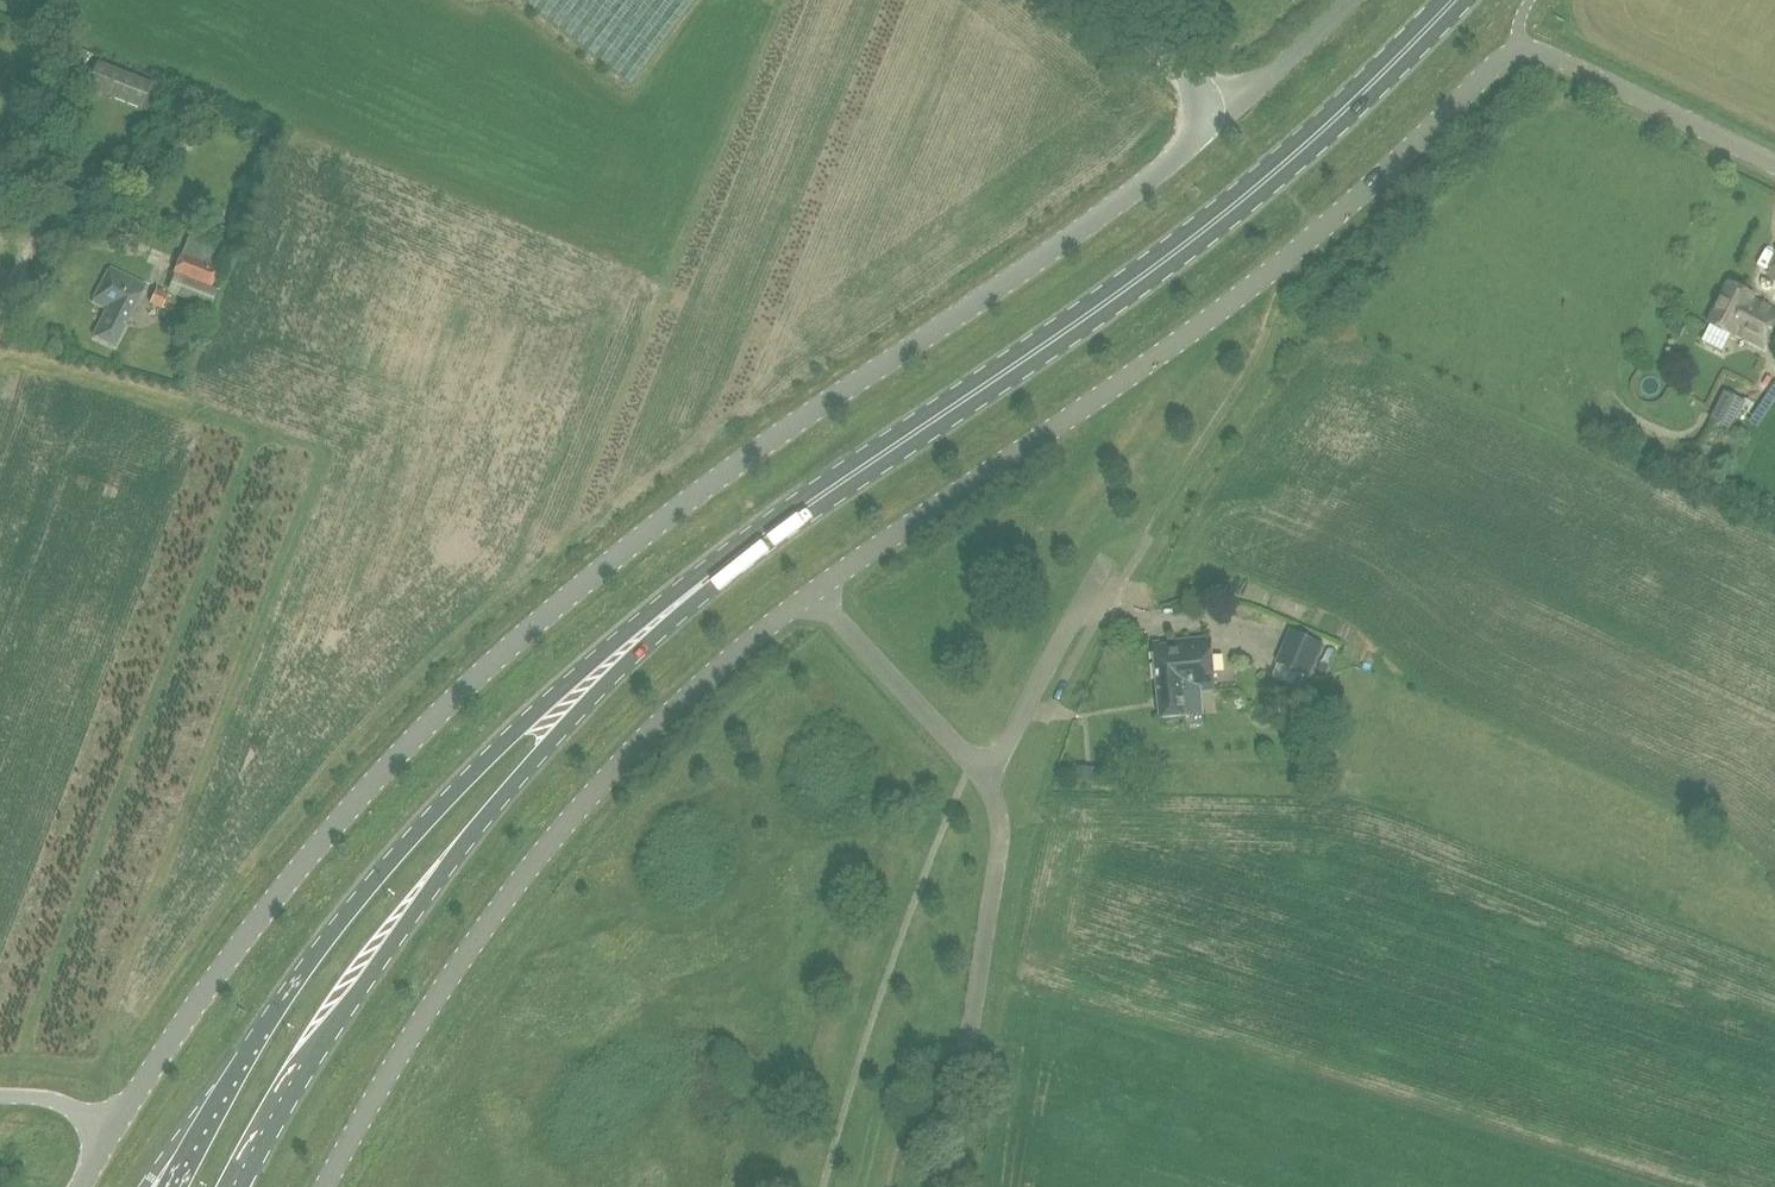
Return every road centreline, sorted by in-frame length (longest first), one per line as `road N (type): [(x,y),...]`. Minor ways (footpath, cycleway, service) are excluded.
road 1 (unclassified): [(1234,105),(1169,167),(1048,257),(717,478),(561,594),(422,724),(280,888),(111,1131)]
road 2 (unclassified): [(1774,160),(1523,38),(1378,188),(1156,356),(812,593)]
road 3 (primary): [(743,555),(1233,210),(1459,0)]
road 4 (primary): [(743,555),(573,682),(437,806),(286,994),(172,1186)]
road 5 (primary): [(233,1186),(341,1007),(478,822),(639,651),(743,555)]
road 6 (unclassified): [(323,1186),(442,982),(531,863),(683,700),(812,593)]
road 7 (unclassified): [(812,593),(987,781),(1106,563)]
road 8 (unclassified): [(1234,105),(1100,0)]
road 9 (unclassified): [(1234,105),(1351,0)]

